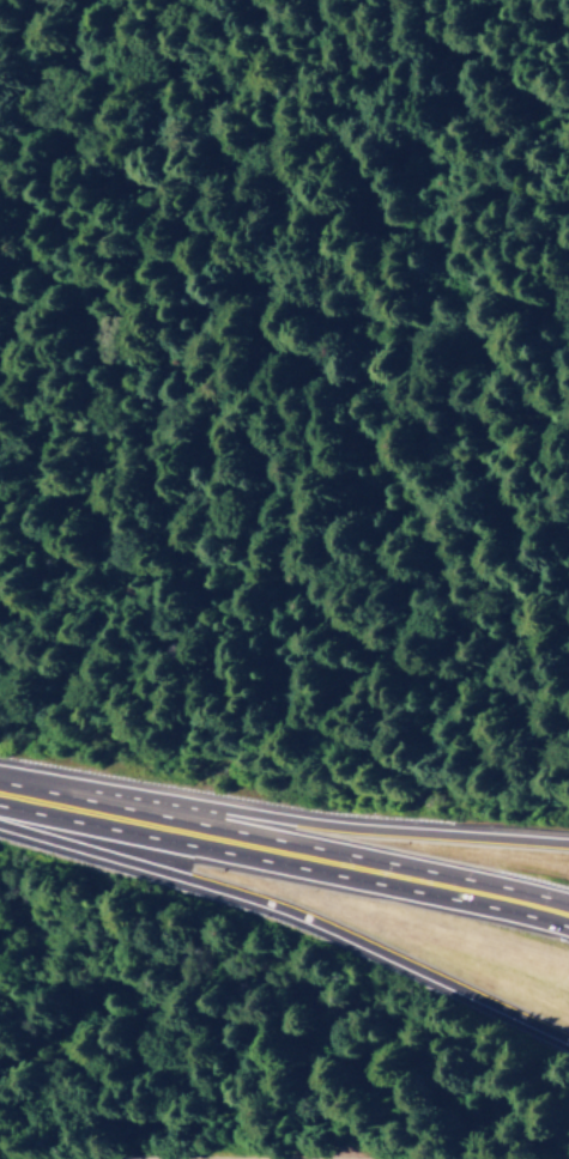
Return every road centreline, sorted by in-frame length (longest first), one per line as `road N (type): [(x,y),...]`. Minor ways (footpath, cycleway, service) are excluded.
road 1 (trunk): [(0,826),(297,921),(568,1045)]
road 2 (trunk): [(568,911),(52,799)]
road 3 (trunk): [(568,846),(52,799)]

